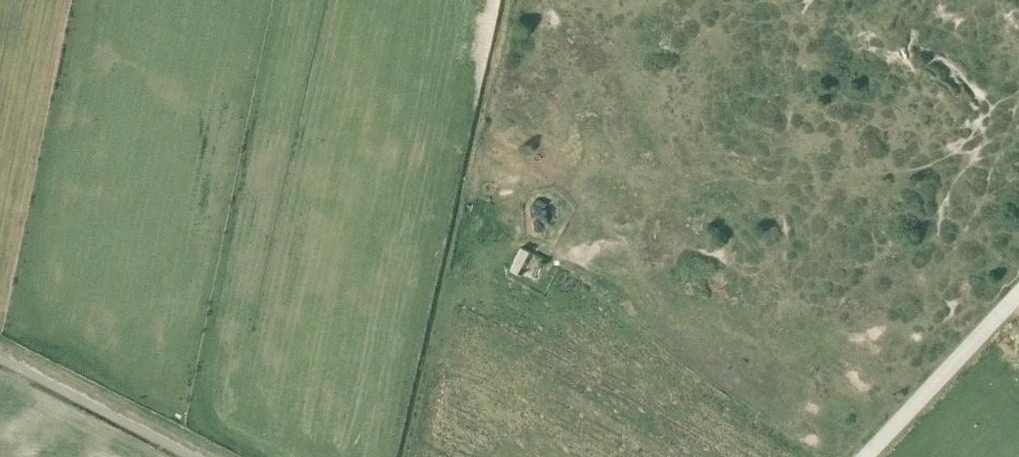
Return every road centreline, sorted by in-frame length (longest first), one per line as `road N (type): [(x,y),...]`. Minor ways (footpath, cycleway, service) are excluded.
road 1 (unclassified): [(859,456),(1018,287)]

